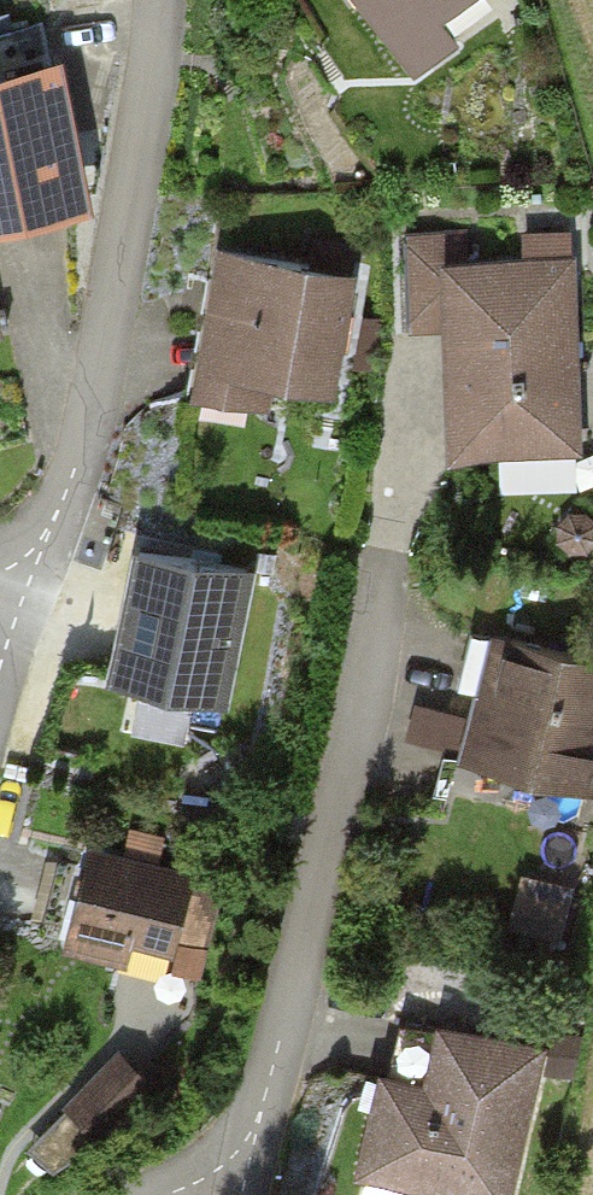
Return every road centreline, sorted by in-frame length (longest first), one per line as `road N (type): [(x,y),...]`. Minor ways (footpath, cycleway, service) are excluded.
road 1 (residential): [(221,1192),(259,1118),(427,381)]
road 2 (residential): [(159,0),(91,413),(54,525),(0,596)]

